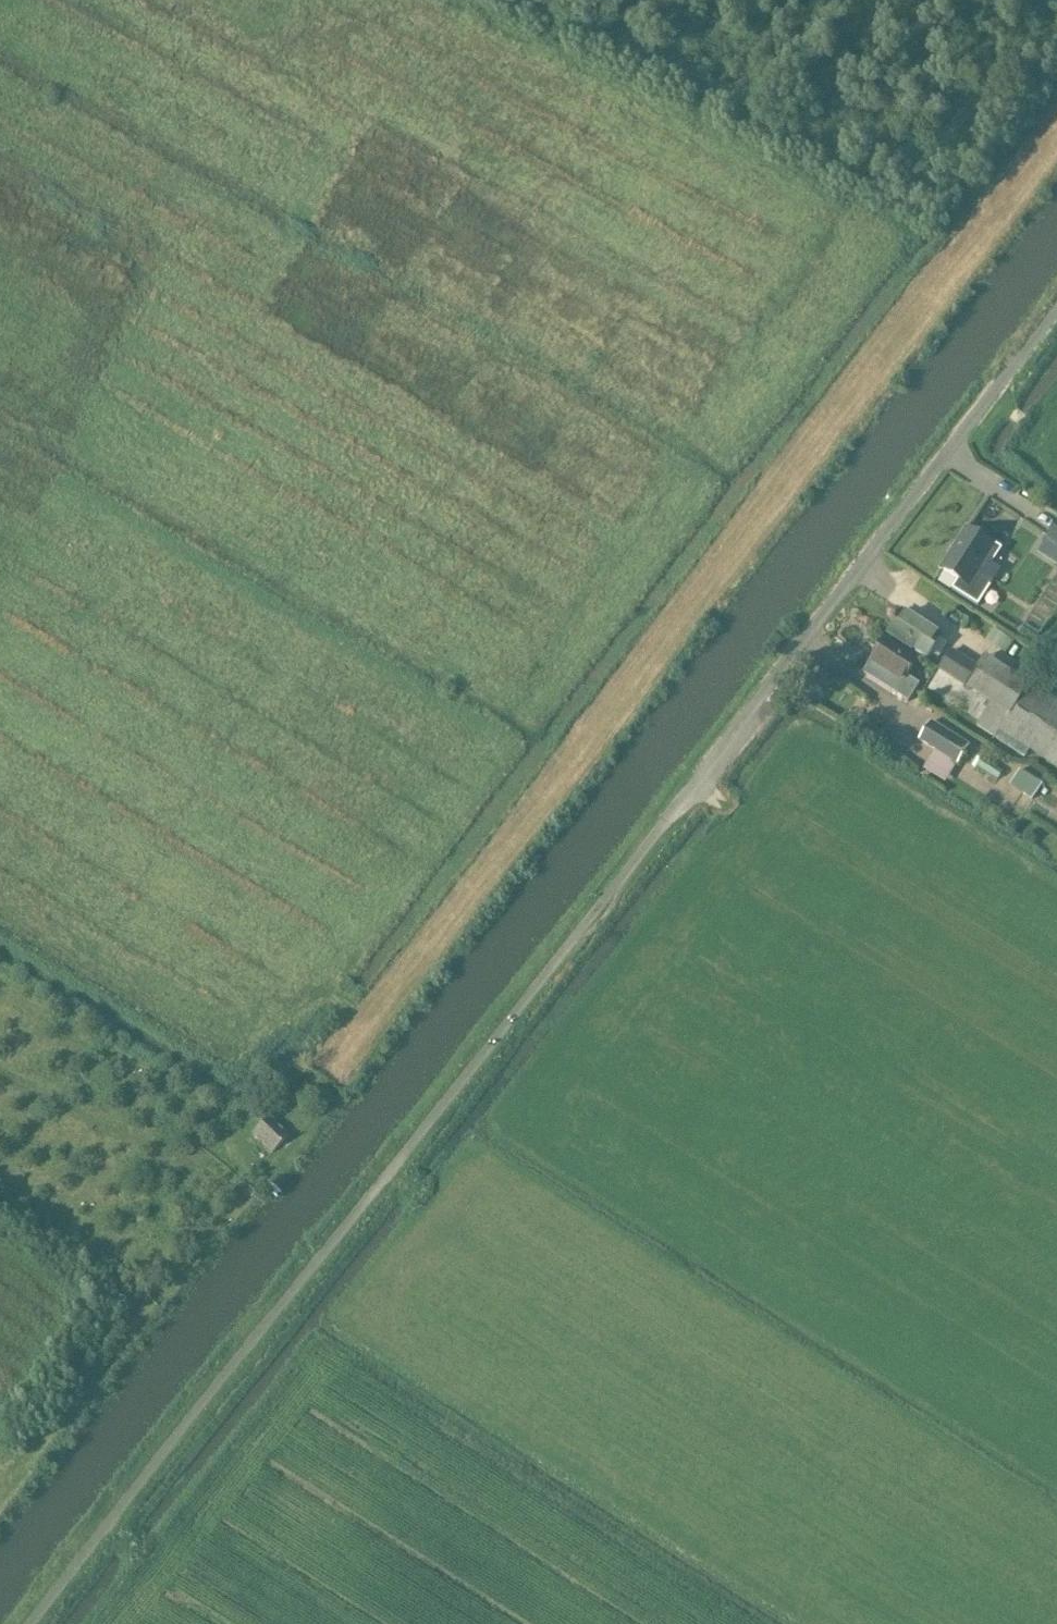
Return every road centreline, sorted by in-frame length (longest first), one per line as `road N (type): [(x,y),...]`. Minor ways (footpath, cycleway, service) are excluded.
road 1 (track): [(0,927),(227,1052),(323,987),(366,1013),(382,1008),(1056,144)]
road 2 (unclassified): [(615,891),(31,1623)]
road 3 (unclassified): [(615,891),(1056,320)]

